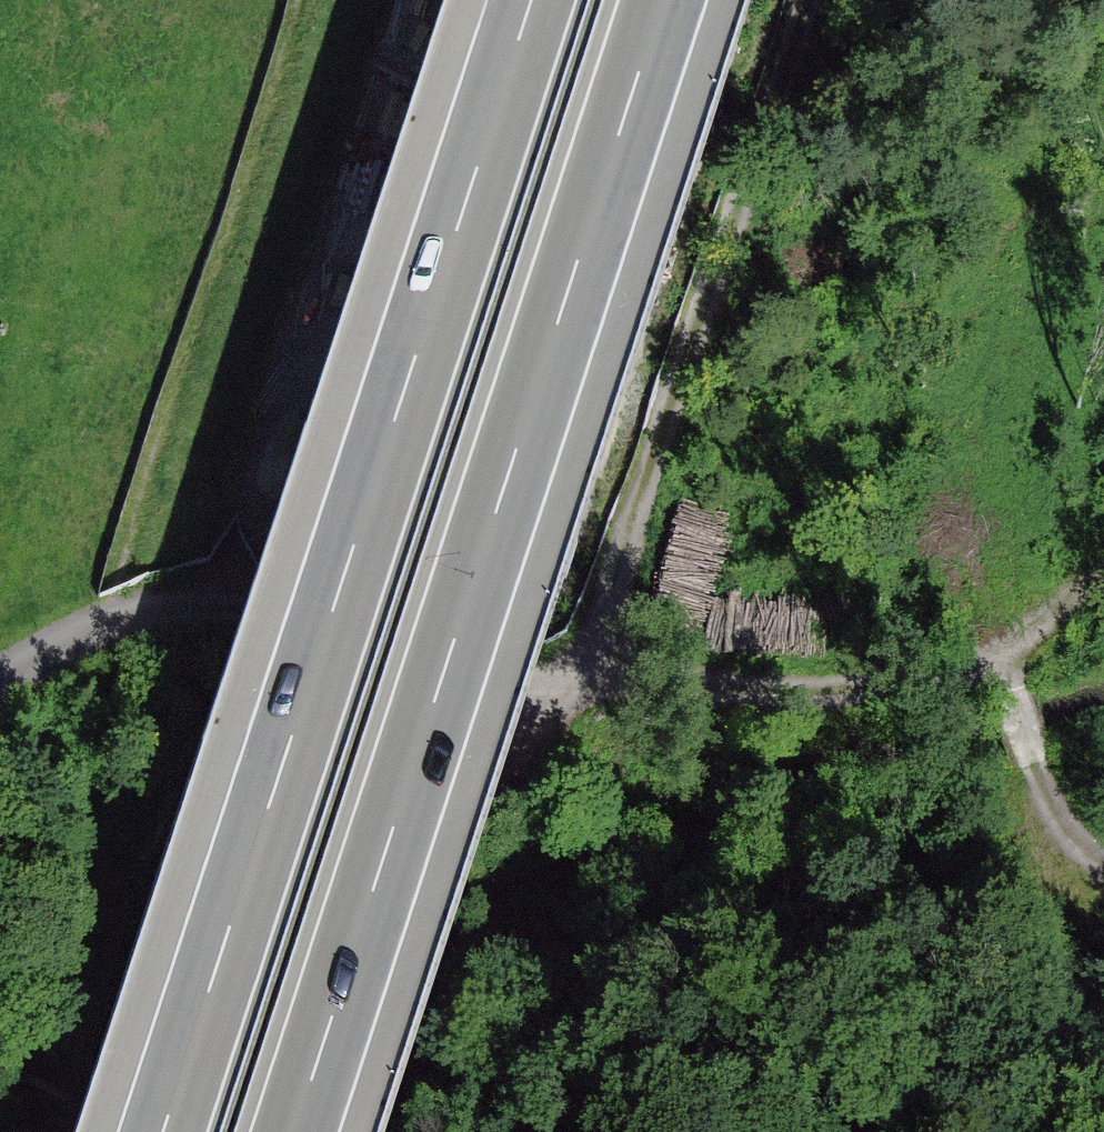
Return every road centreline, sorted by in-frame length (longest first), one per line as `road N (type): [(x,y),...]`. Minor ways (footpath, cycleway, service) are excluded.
road 1 (track): [(1103,876),(1055,843),(1009,692),(952,654),(781,716),(607,717),(226,594),(65,645),(0,691)]
road 2 (motorway): [(531,0),(162,1131)]
road 3 (motorway): [(295,1131),(664,0)]
road 4 (track): [(607,717),(833,0)]

